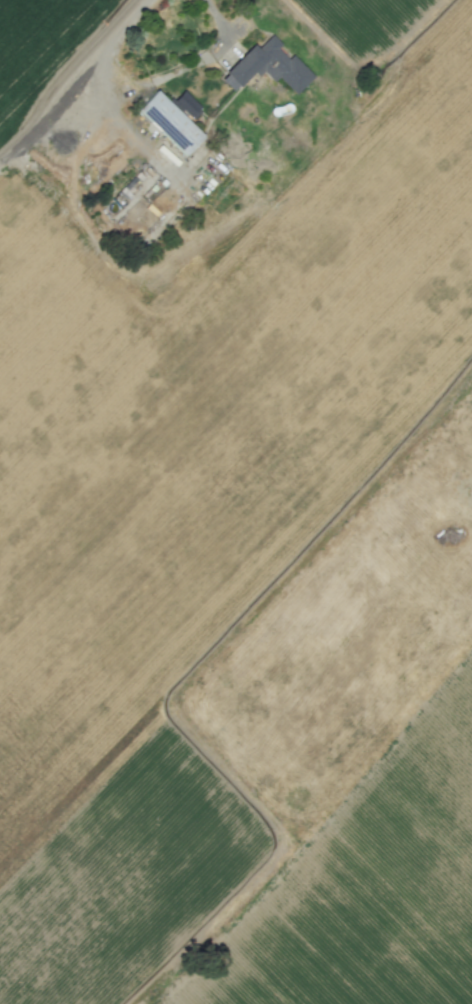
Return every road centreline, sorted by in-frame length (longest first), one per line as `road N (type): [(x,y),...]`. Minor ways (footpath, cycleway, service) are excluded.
road 1 (residential): [(0,164),(160,0)]

